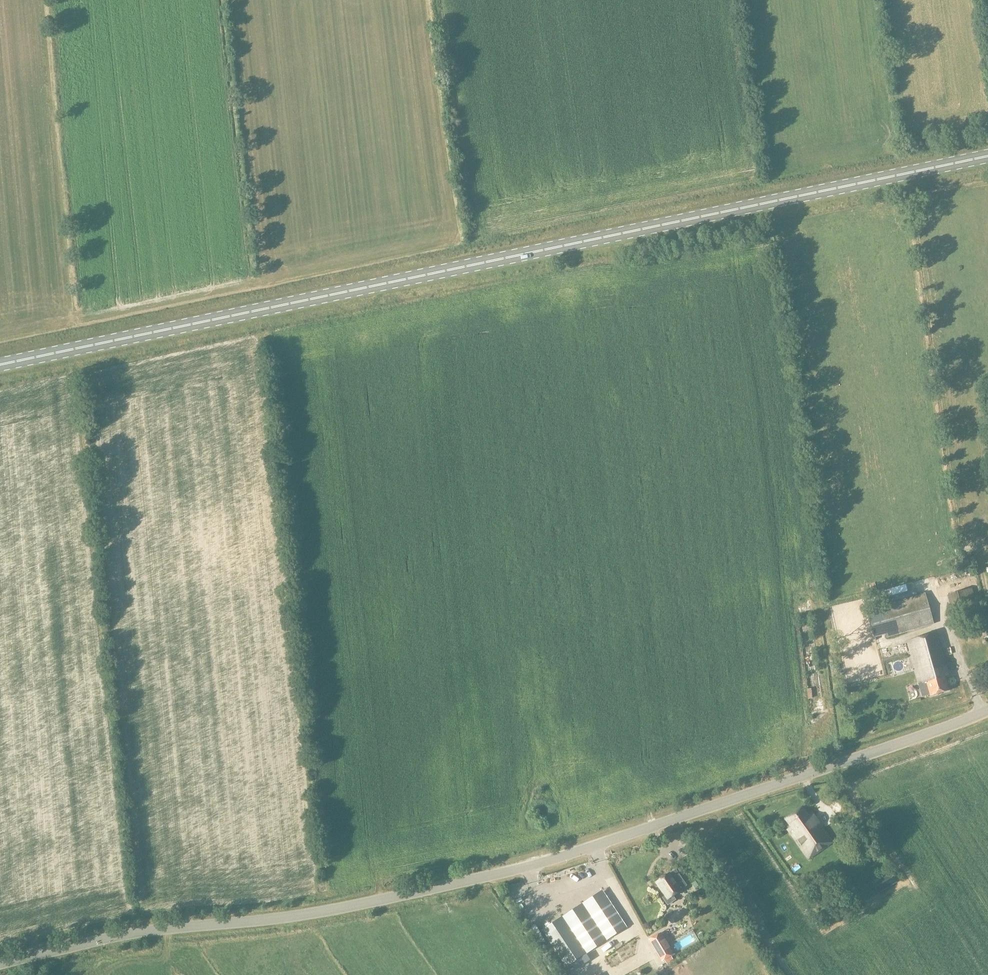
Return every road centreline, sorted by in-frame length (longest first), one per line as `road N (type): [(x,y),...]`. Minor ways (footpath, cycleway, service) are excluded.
road 1 (unclassified): [(0,964),(146,931),(319,912),(515,870),(987,710)]
road 2 (primary): [(0,366),(987,157)]

